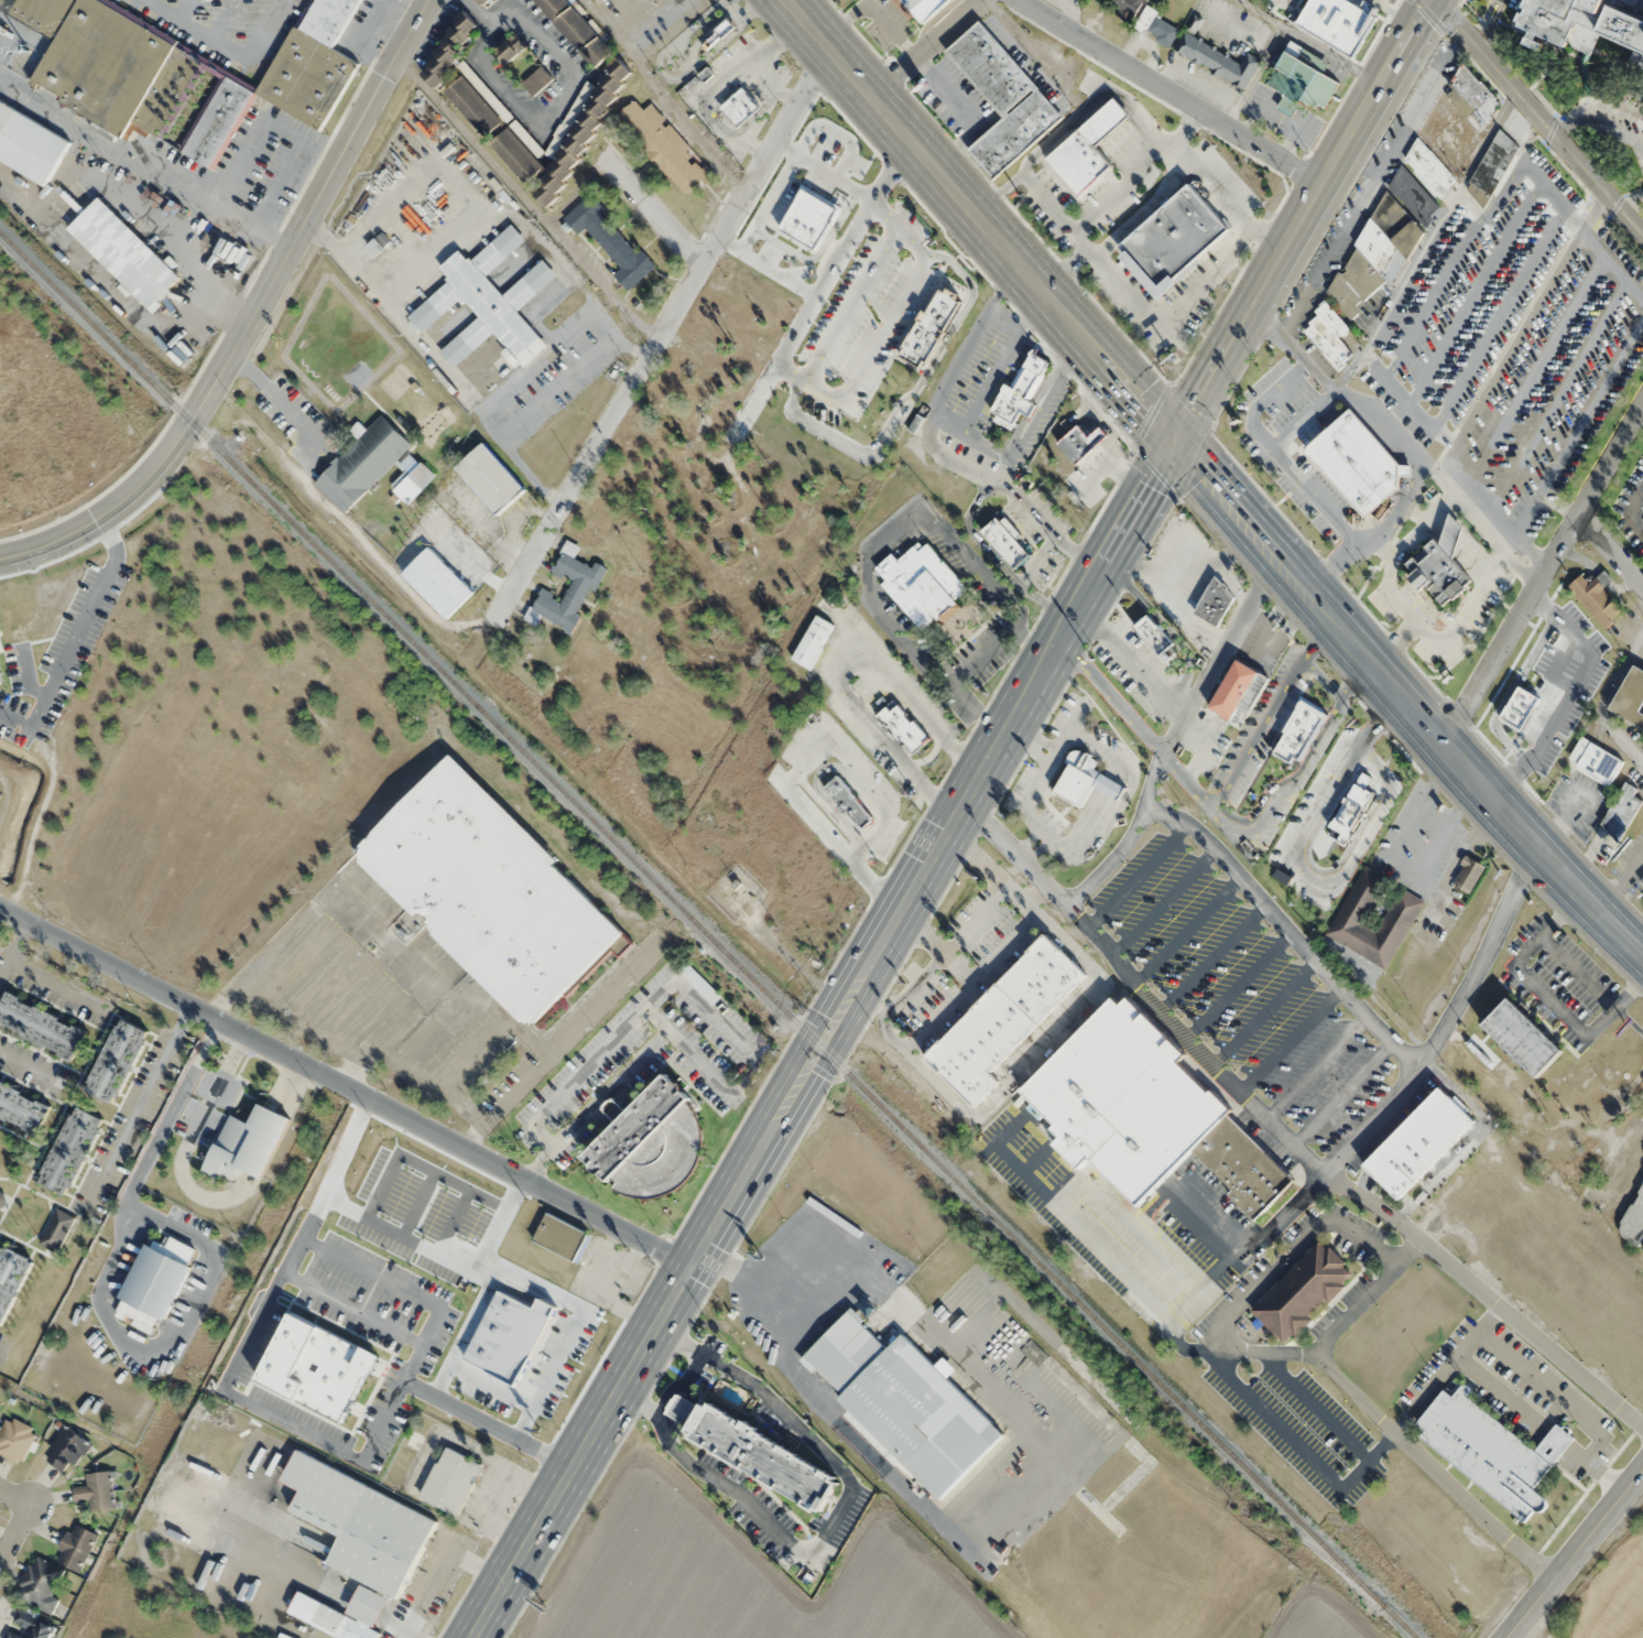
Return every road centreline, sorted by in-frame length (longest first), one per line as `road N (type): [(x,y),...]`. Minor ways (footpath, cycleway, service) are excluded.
road 1 (primary): [(1172,440),(474,1637)]
road 2 (primary): [(783,0),(1342,640),(1642,955)]
road 3 (residential): [(0,910),(696,1256)]
road 4 (residential): [(1642,1422),(1433,1248),(1412,1251),(1327,1339),(1326,1359),(1340,1379),(1550,1576)]
road 5 (residential): [(490,627),(825,47)]
road 6 (primary): [(1429,0),(1172,440)]
road 7 (tertiary): [(189,422),(428,0)]
road 8 (residential): [(1444,747),(1642,413)]
road 9 (residential): [(1018,0),(1318,181)]
road 10 (tertiary): [(1437,0),(1642,233)]
road 11 (tertiary): [(0,558),(75,533),(107,512),(189,422)]
road 12 (tertiary): [(1642,1463),(1502,1637)]
road 13 (residential): [(605,156),(701,269)]
road 14 (residential): [(976,0),(868,95)]

